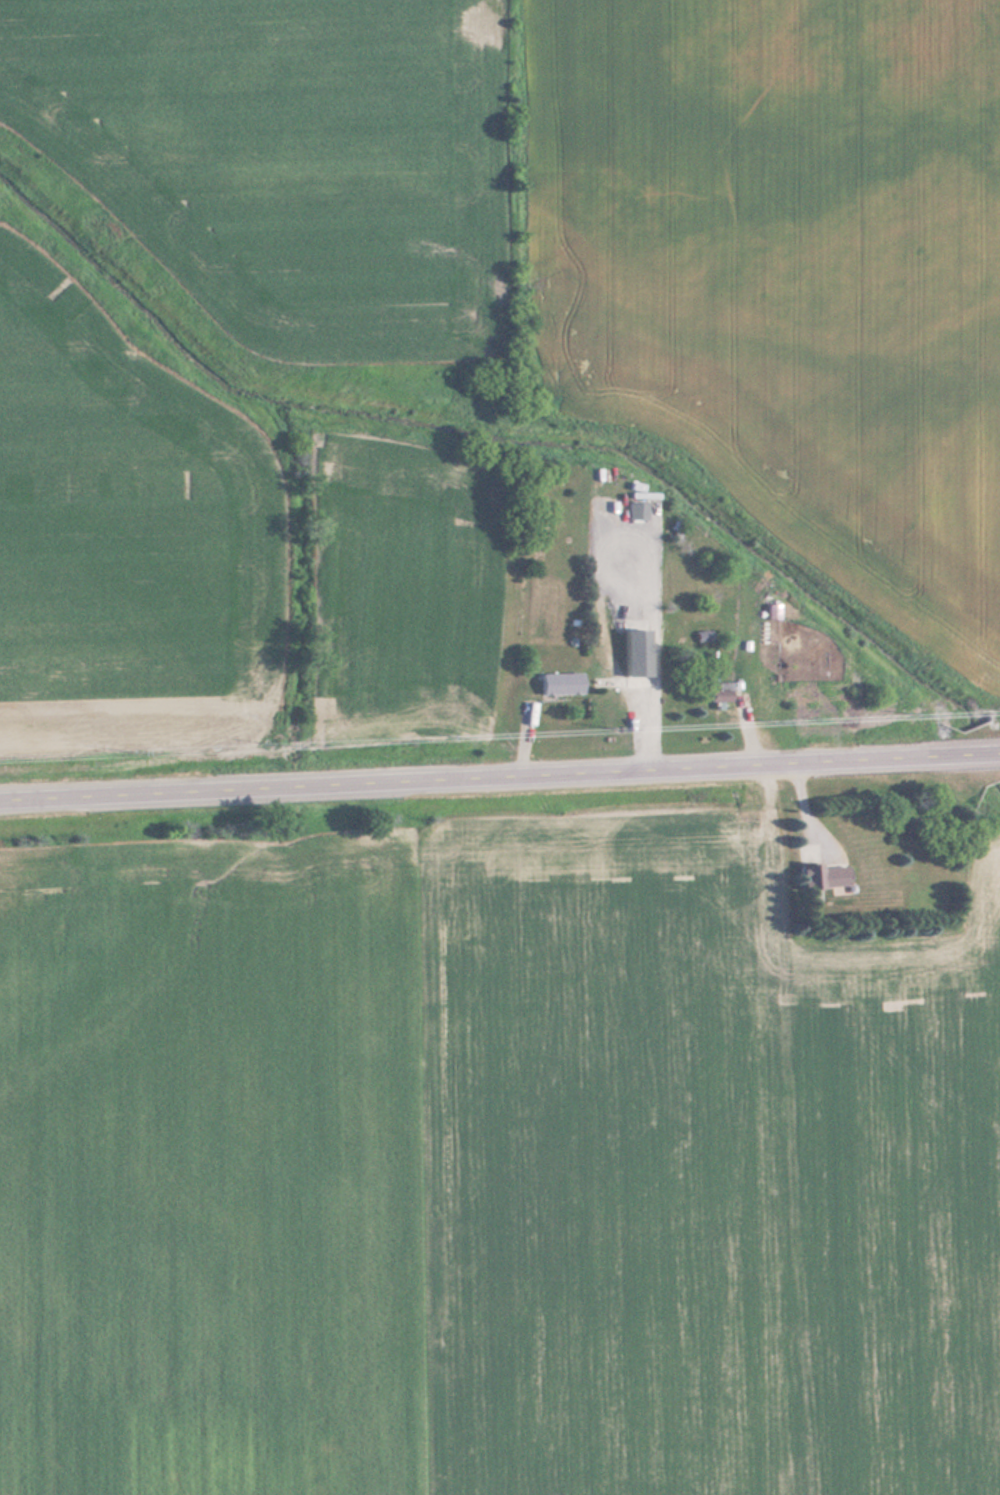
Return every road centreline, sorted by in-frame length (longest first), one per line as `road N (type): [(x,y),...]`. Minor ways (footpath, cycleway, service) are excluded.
road 1 (primary): [(0,803),(999,755)]

